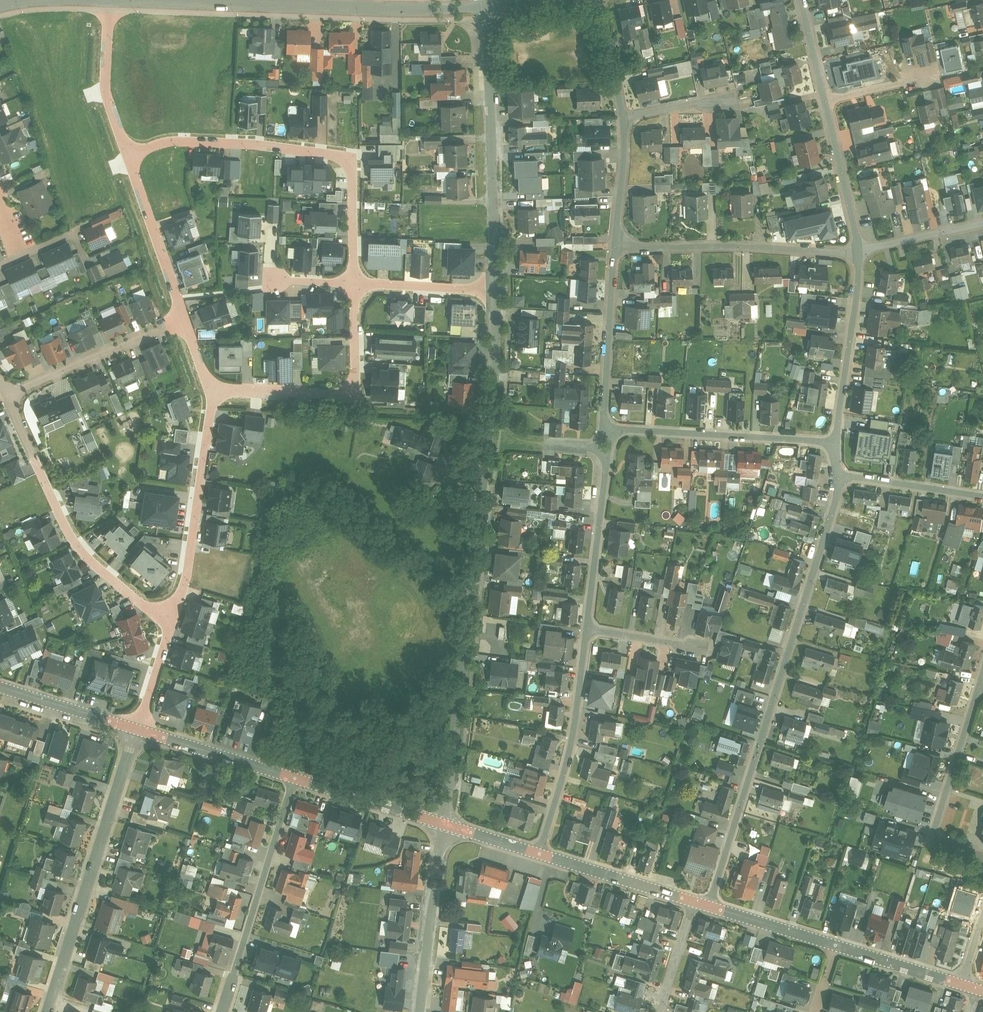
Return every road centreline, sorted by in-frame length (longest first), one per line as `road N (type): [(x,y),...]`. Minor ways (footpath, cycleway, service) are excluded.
road 1 (residential): [(446,824),(498,380),(496,292)]
road 2 (residential): [(838,475),(710,907)]
road 3 (residential): [(356,284),(356,188),(347,154),(186,138),(126,154)]
road 4 (tertiary): [(486,7),(142,0)]
road 5 (residential): [(138,729),(46,1011)]
road 6 (residential): [(496,292),(486,7)]
road 7 (residential): [(170,616),(143,602),(72,533),(7,394)]
road 8 (residential): [(210,392),(351,390),(359,373),(356,284)]
road 9 (residential): [(223,1011),(294,778)]
road 10 (residential): [(616,247),(858,250)]
road 11 (residential): [(604,428),(835,442)]
road 12 (residential): [(587,630),(568,758),(541,854)]
road 13 (residential): [(210,392),(170,616)]
road 14 (residential): [(982,683),(935,829),(942,844),(982,858)]
road 15 (residential): [(604,428),(587,630)]
road 16 (residential): [(858,250),(835,442)]
road 17 (residential): [(182,321),(7,394)]
road 18 (residential): [(421,1011),(446,824)]
road 19 (residential): [(616,247),(604,428)]
road 20 (residential): [(126,154),(182,321)]
road 21 (residential): [(138,729),(294,778)]
road 22 (residential): [(541,854),(694,901)]
road 23 (residential): [(294,778),(446,824)]
road 24 (residential): [(108,0),(104,79),(126,154)]
road 25 (residential): [(825,101),(858,250)]
road 26 (residential): [(838,475),(982,497)]
road 27 (residential): [(0,686),(135,728)]
road 28 (residential): [(496,292),(356,284)]
road 29 (residential): [(833,945),(964,986)]
road 30 (residential): [(710,907),(833,945)]
road 31 (residential): [(624,119),(616,247)]
road 32 (residential): [(858,250),(982,223)]
road 33 (residential): [(599,0),(624,119)]

